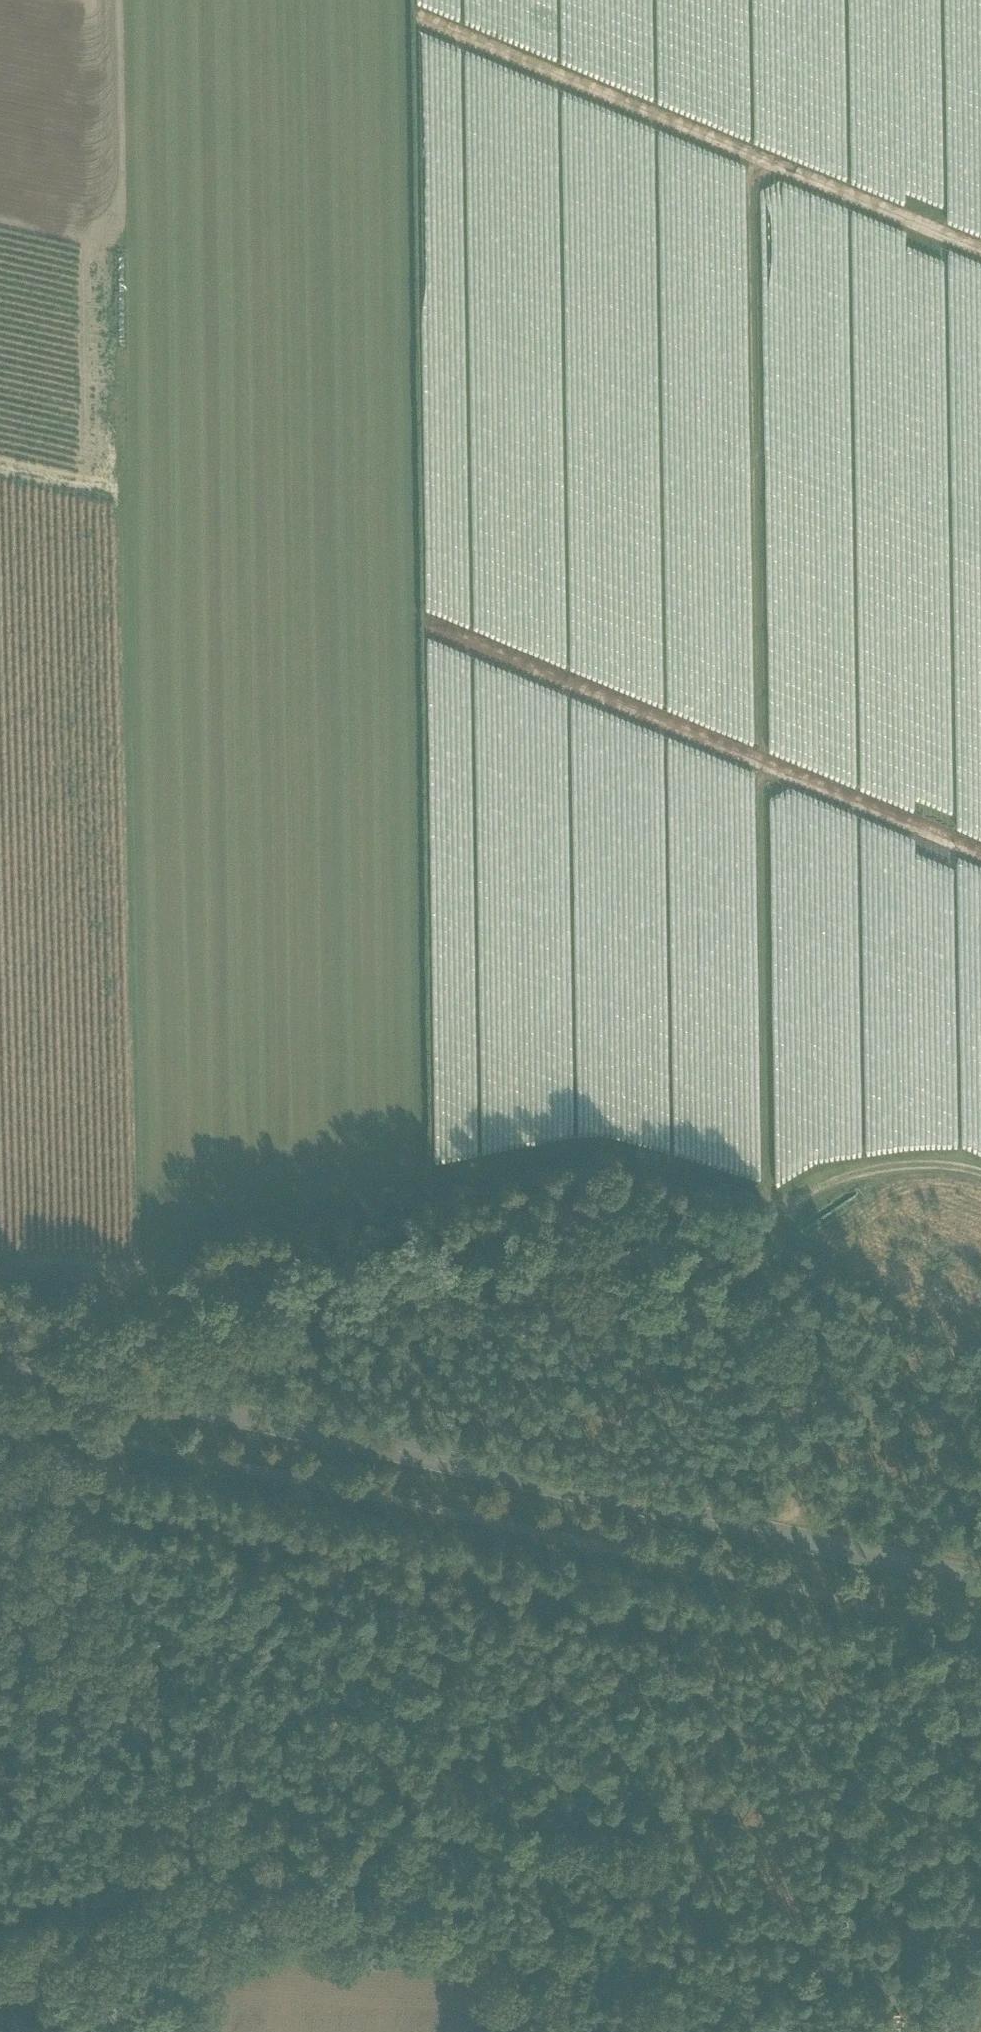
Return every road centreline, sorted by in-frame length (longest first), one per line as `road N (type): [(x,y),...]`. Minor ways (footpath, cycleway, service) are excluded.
road 1 (tertiary): [(980,1587),(0,1368)]
road 2 (track): [(719,2031),(720,2024),(538,1940),(163,1890),(0,1929)]
road 3 (track): [(0,1684),(65,1551),(136,1443)]

